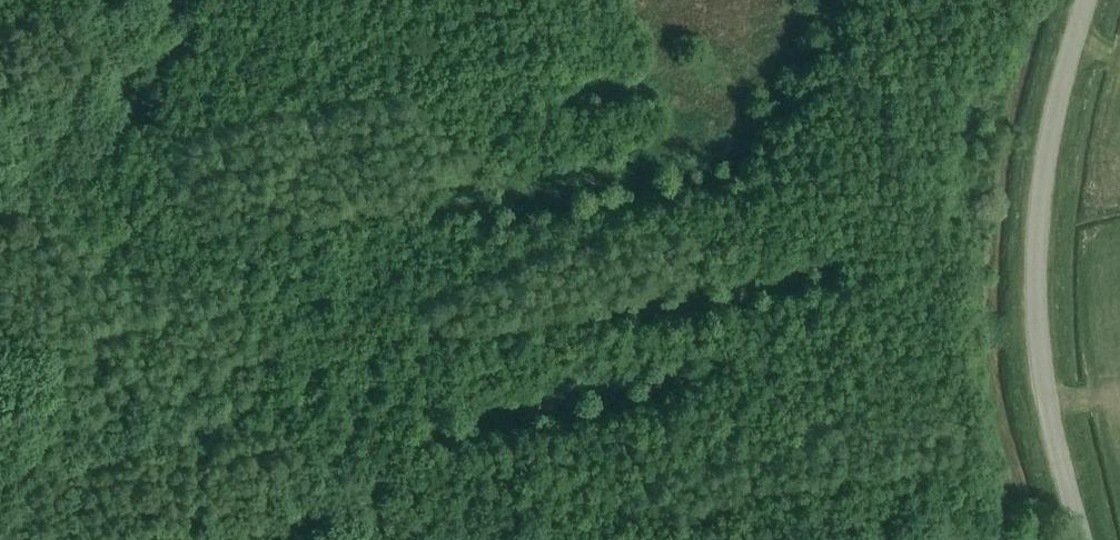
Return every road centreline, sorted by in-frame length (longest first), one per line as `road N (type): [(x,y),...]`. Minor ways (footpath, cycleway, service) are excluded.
road 1 (unclassified): [(1081,539),(1040,364),(1034,265),(1041,179),(1085,0)]

